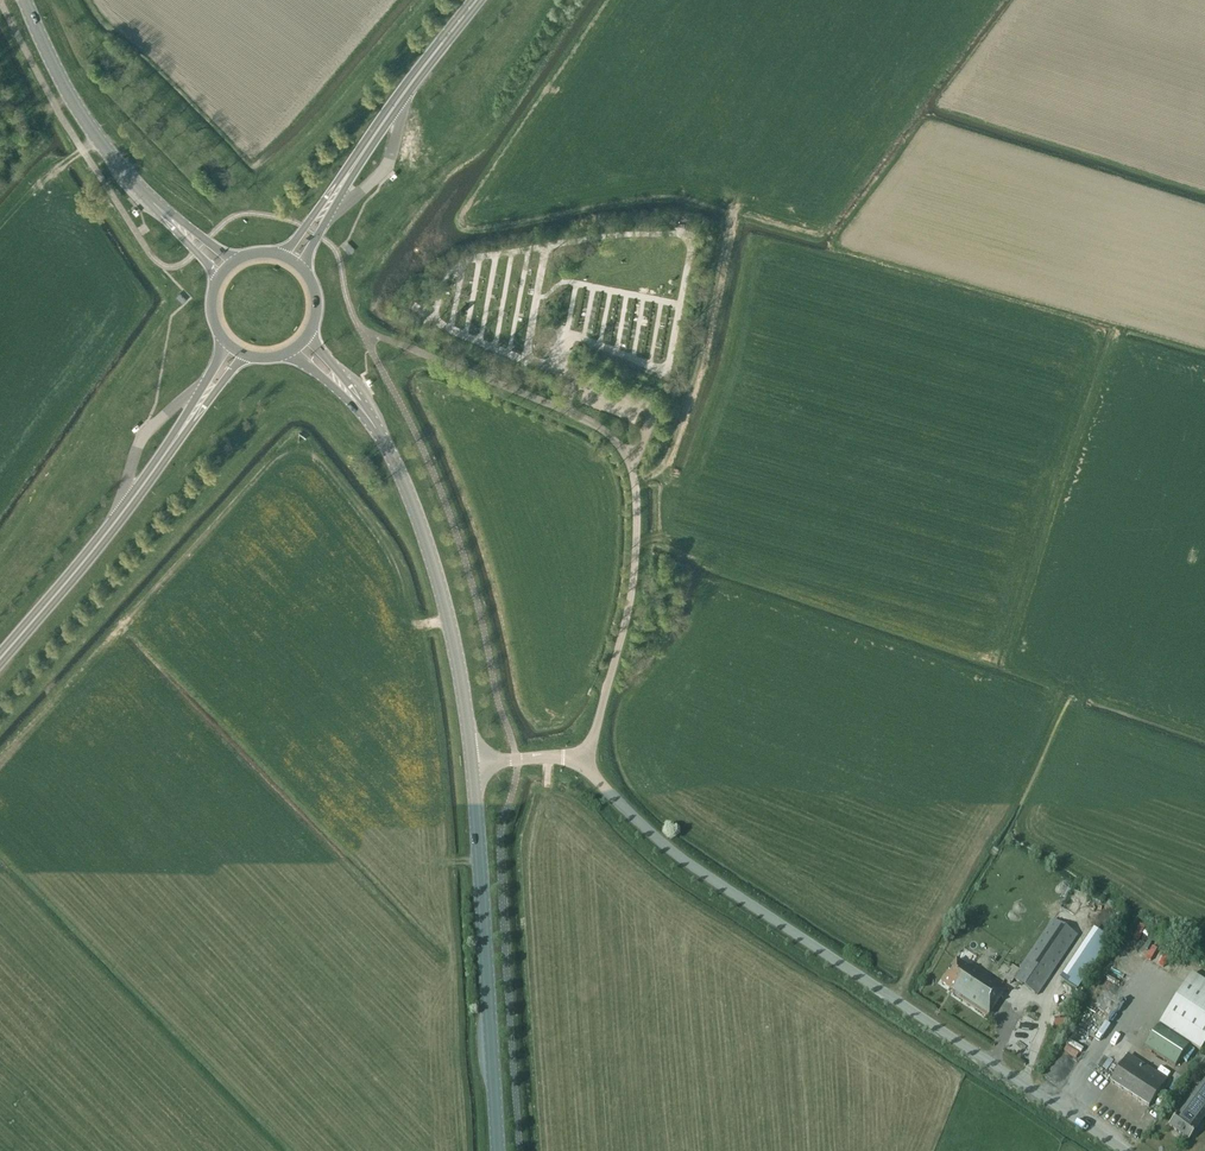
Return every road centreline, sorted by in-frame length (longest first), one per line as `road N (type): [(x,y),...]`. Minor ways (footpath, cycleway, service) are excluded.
road 1 (unclassified): [(1124,1150),(663,844),(582,765)]
road 2 (unclassified): [(582,765),(631,593),(636,490),(612,437),(561,409)]
road 3 (primary): [(497,1150),(472,762)]
road 4 (primary): [(472,762),(441,592),(401,479),(368,417)]
road 5 (trunk): [(0,657),(178,435)]
road 6 (track): [(730,226),(705,346),(669,456),(658,472),(635,481)]
road 7 (primary): [(153,203),(71,98),(27,0)]
road 8 (trunk): [(347,174),(476,0)]

